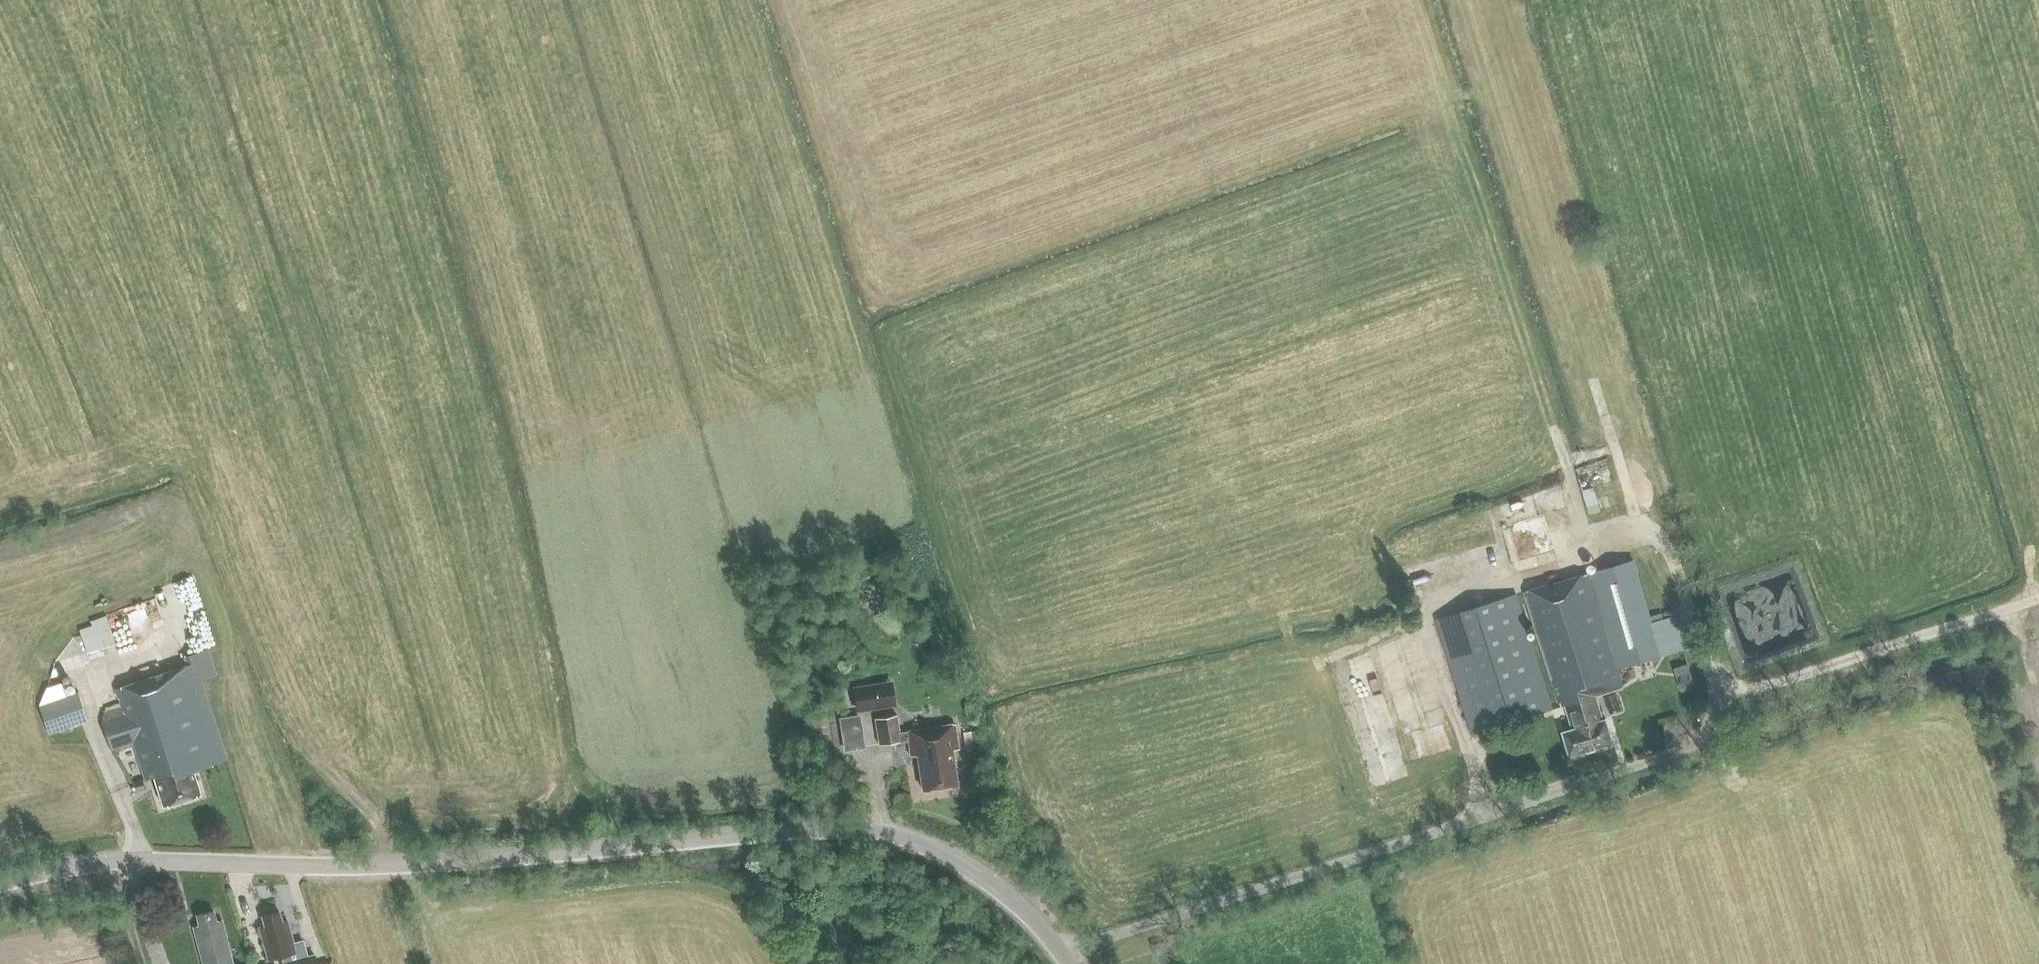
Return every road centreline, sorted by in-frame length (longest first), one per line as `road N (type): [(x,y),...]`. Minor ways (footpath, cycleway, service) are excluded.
road 1 (tertiary): [(1071,963),(1020,906),(980,875),(926,847),(863,831),(790,829),(394,865),(89,861),(0,880)]

